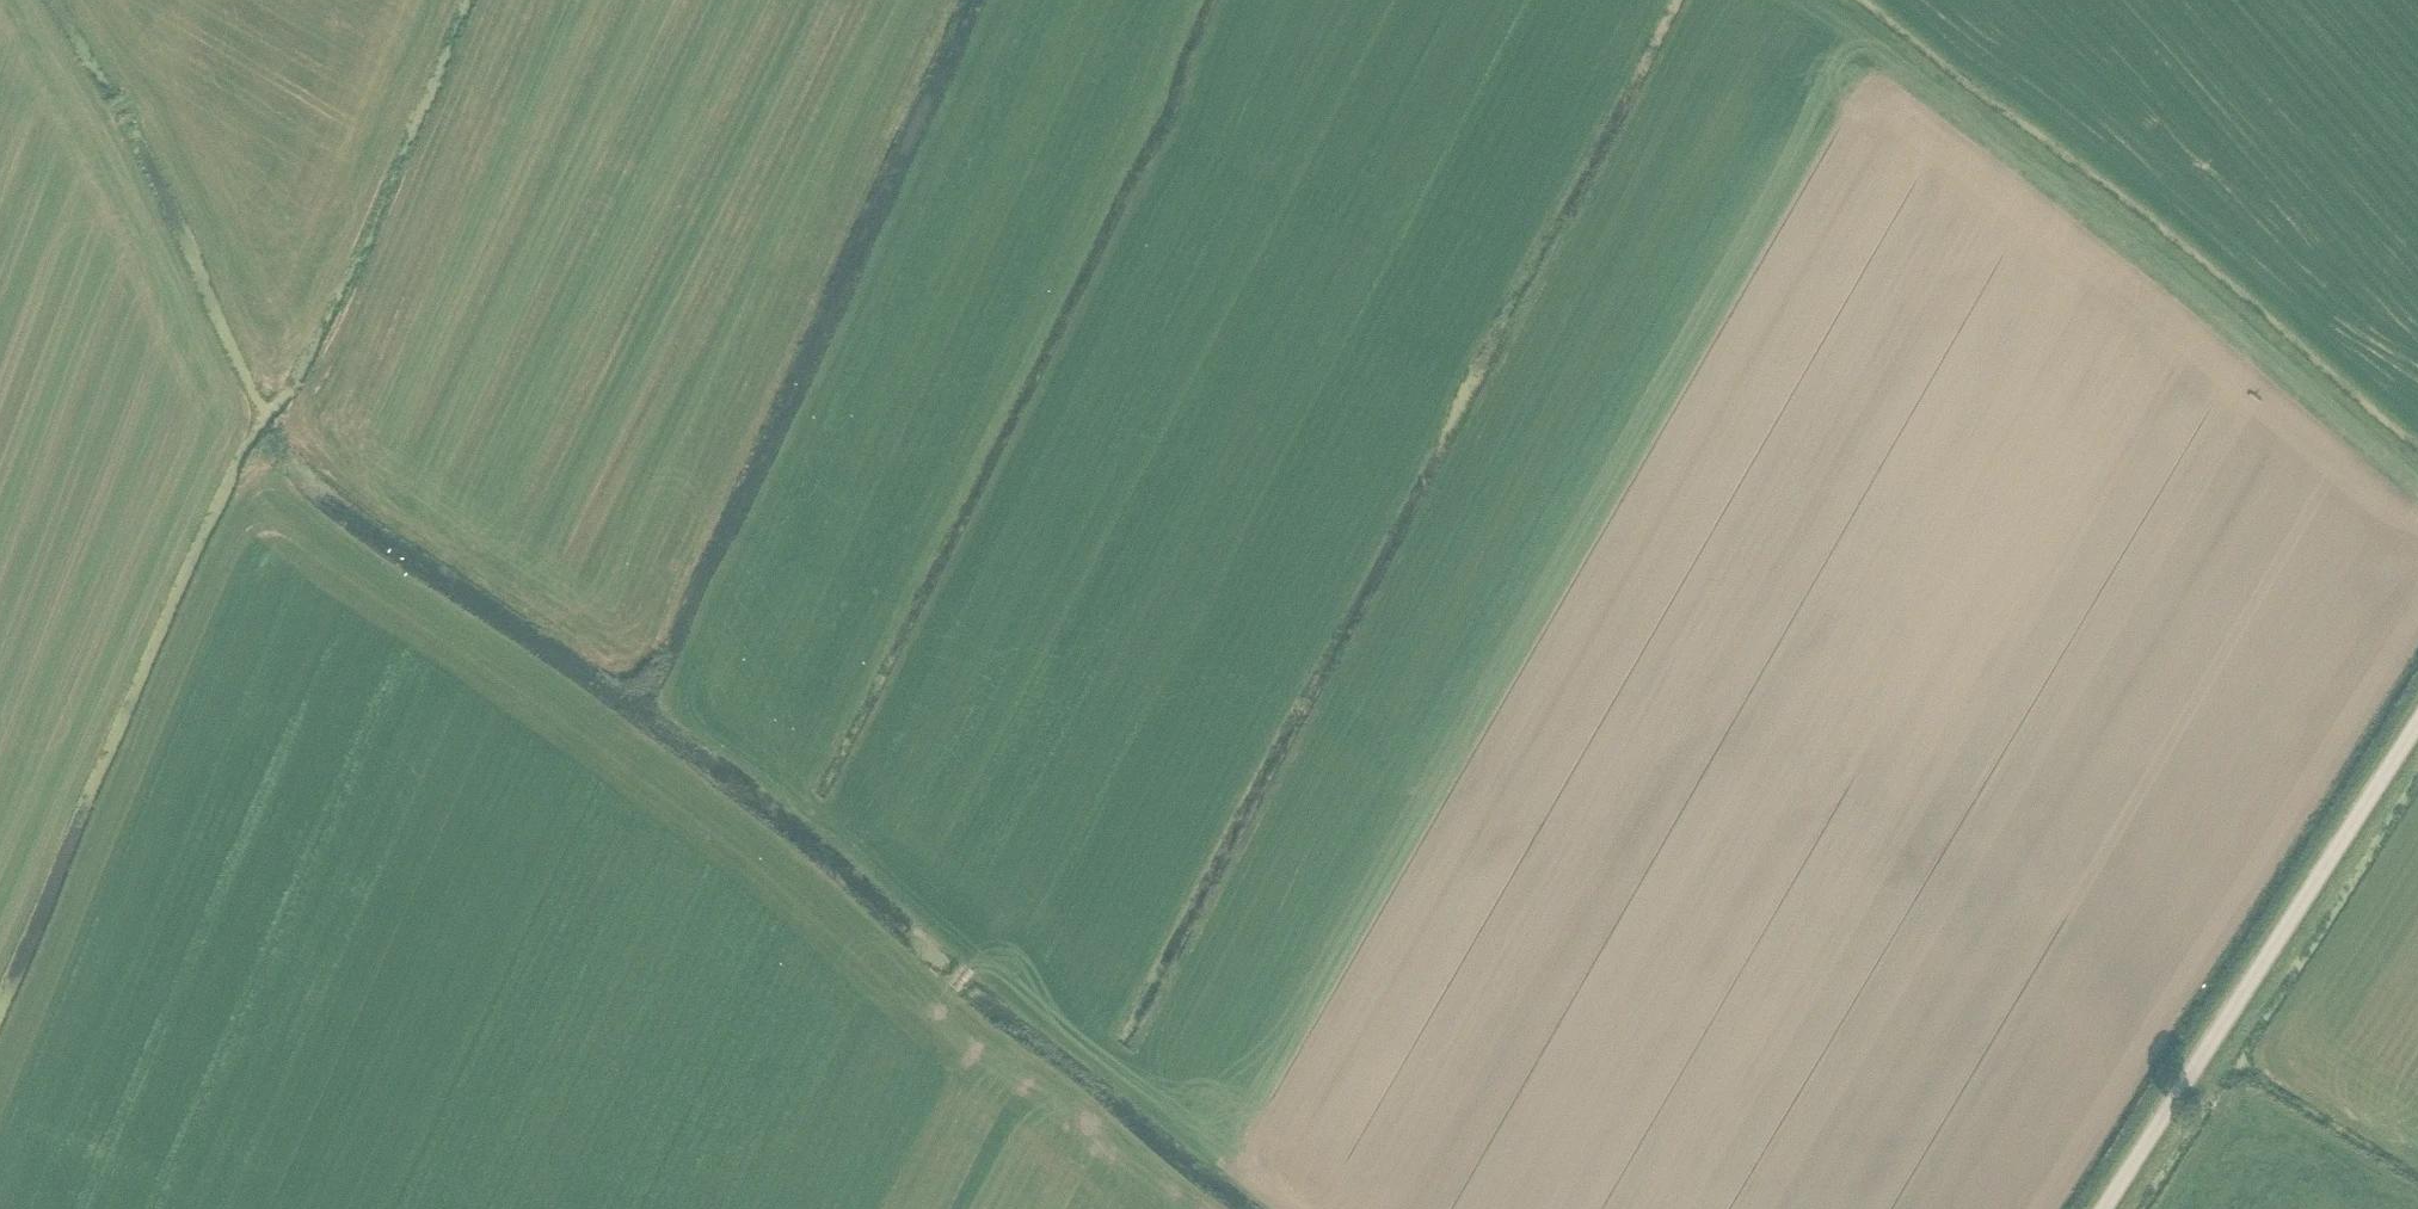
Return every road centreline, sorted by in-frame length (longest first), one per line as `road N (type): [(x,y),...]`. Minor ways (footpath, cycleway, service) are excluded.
road 1 (unclassified): [(2117,1208),(2417,740)]

